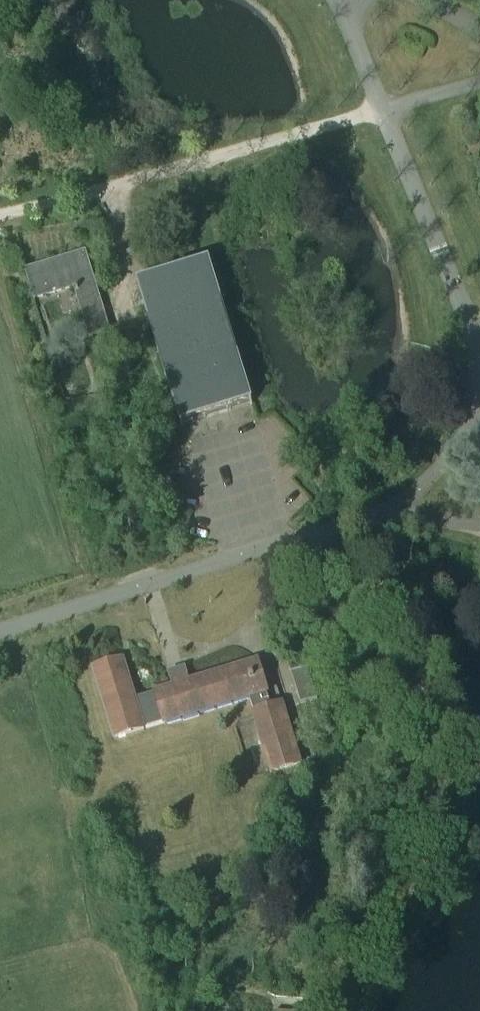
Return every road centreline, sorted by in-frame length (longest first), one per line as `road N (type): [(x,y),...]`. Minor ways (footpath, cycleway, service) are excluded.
road 1 (residential): [(0,631),(395,512)]
road 2 (track): [(0,217),(382,110)]
road 3 (residential): [(479,351),(382,110)]
road 4 (residential): [(479,426),(395,512)]

